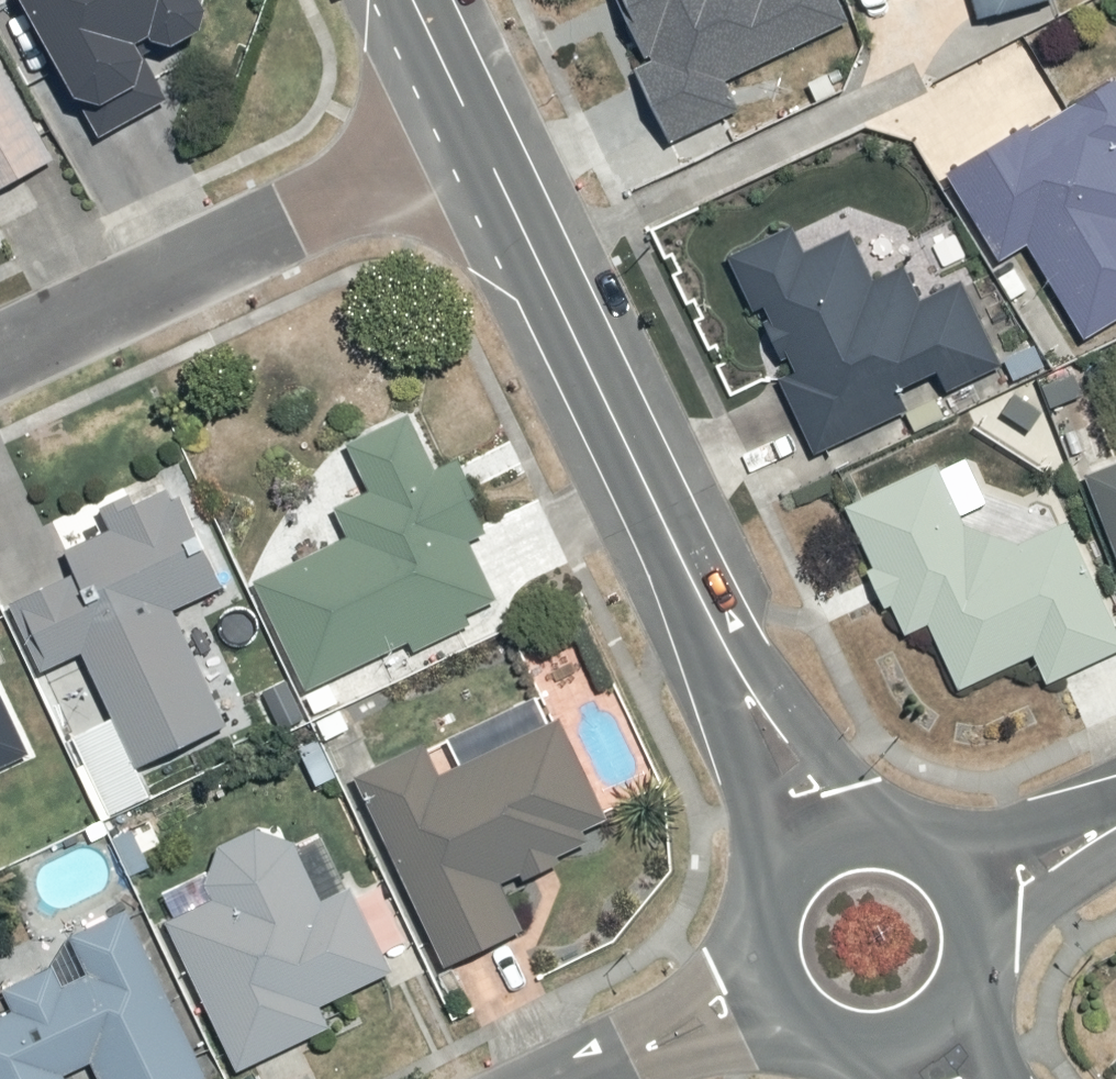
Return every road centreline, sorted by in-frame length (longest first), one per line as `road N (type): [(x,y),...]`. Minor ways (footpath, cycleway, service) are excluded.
road 1 (tertiary): [(816,837),(477,130)]
road 2 (residential): [(0,356),(477,130)]
road 3 (residential): [(764,990),(576,1078)]
road 4 (tertiary): [(926,1037),(891,1051),(853,1053),(817,1042),(786,1020),(764,990)]
road 5 (tertiary): [(816,837),(888,827),(922,839),(971,893)]
road 6 (tertiary): [(764,990),(753,956),(765,886),(816,837)]
road 7 (tertiary): [(971,893),(980,924),(970,989),(926,1037)]
road 8 (residential): [(1115,824),(971,893)]
road 9 (tertiary): [(477,130),(414,0)]

